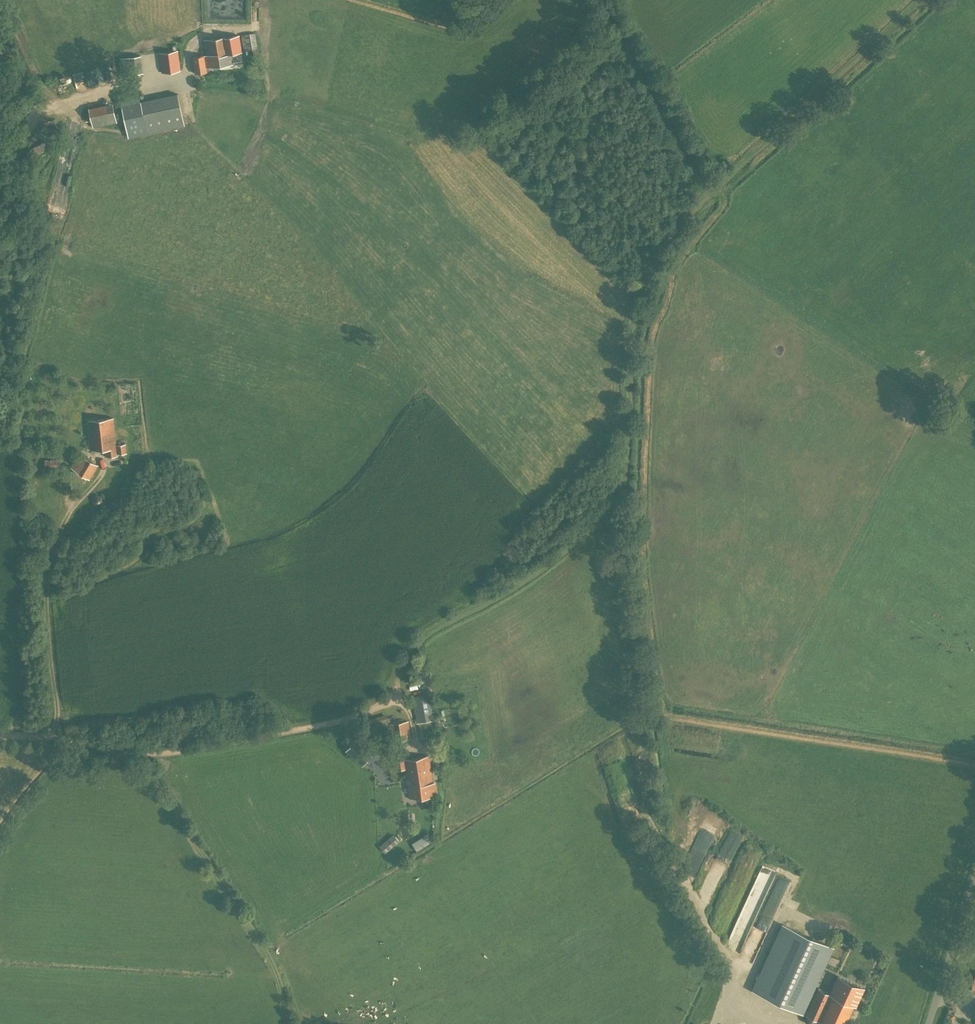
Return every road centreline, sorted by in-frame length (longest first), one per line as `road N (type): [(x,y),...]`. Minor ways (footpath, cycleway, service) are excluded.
road 1 (track): [(0,737),(61,736),(149,758),(384,712),(427,635),(524,580),(625,502),(642,288),(695,211),(924,0)]
road 2 (unclassified): [(929,1023),(974,877)]
road 3 (track): [(0,55),(19,97),(35,109),(111,89)]

